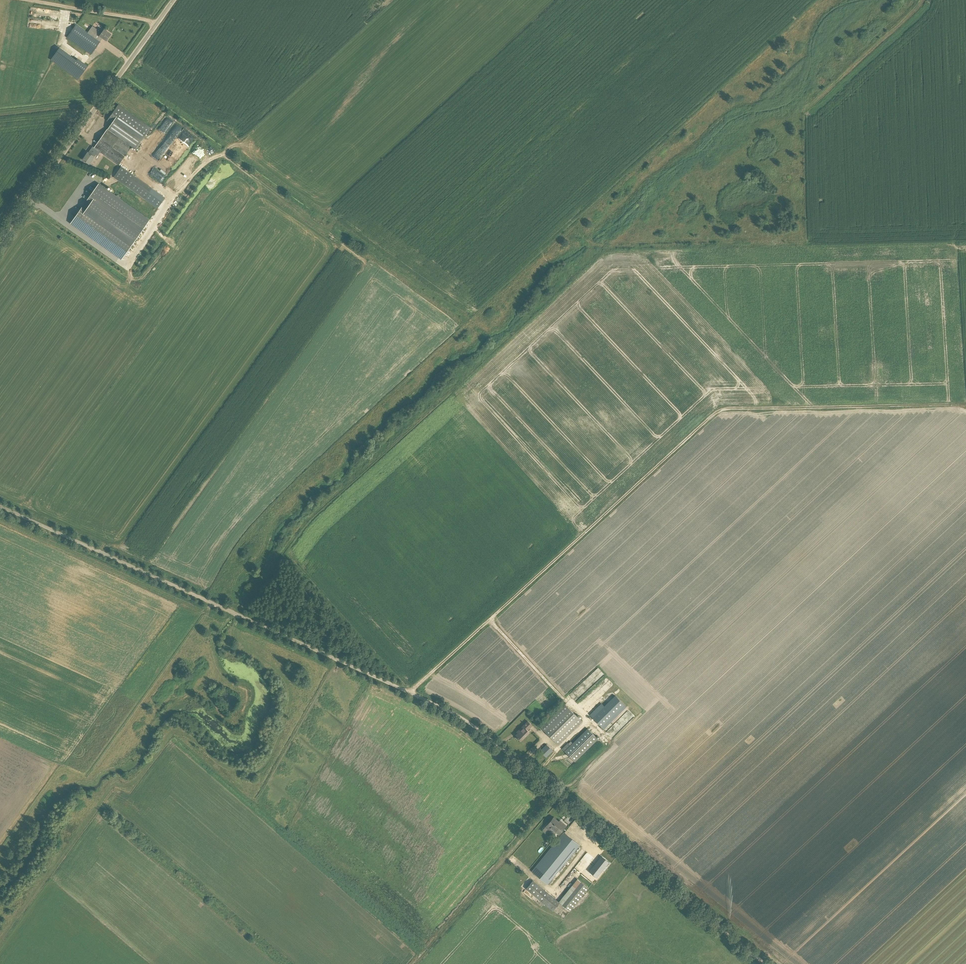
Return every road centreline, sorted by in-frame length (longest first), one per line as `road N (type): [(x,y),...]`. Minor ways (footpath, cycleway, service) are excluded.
road 1 (unclassified): [(620,844),(460,718),(0,505)]
road 2 (track): [(954,405),(714,416),(412,695)]
road 3 (unclassified): [(0,239),(173,0)]
road 4 (track): [(557,791),(409,963)]
road 5 (track): [(766,963),(620,844)]
road 6 (track): [(596,730),(491,622)]
road 7 (track): [(158,23),(23,0)]

